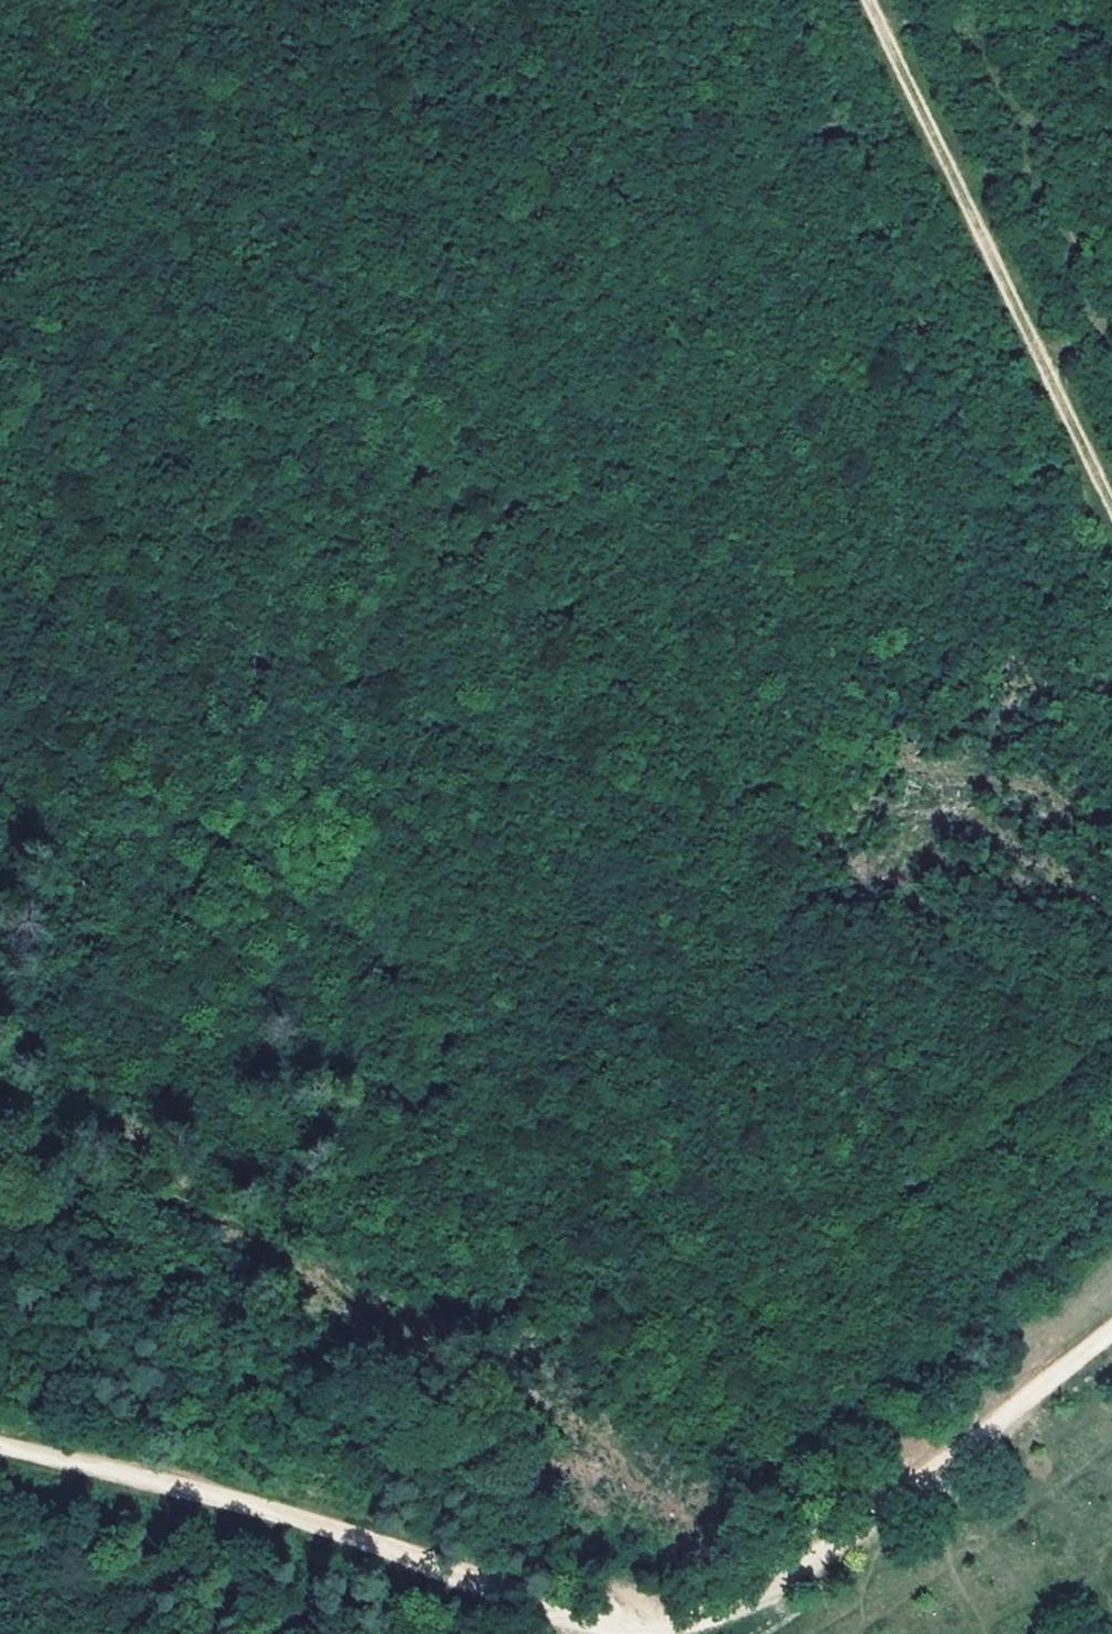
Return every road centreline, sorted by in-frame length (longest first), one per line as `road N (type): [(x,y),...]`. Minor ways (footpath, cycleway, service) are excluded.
road 1 (track): [(0,1456),(199,1498),(609,1623)]
road 2 (track): [(1111,1342),(923,1491),(738,1613),(640,1629)]
road 3 (track): [(1111,502),(870,0)]

